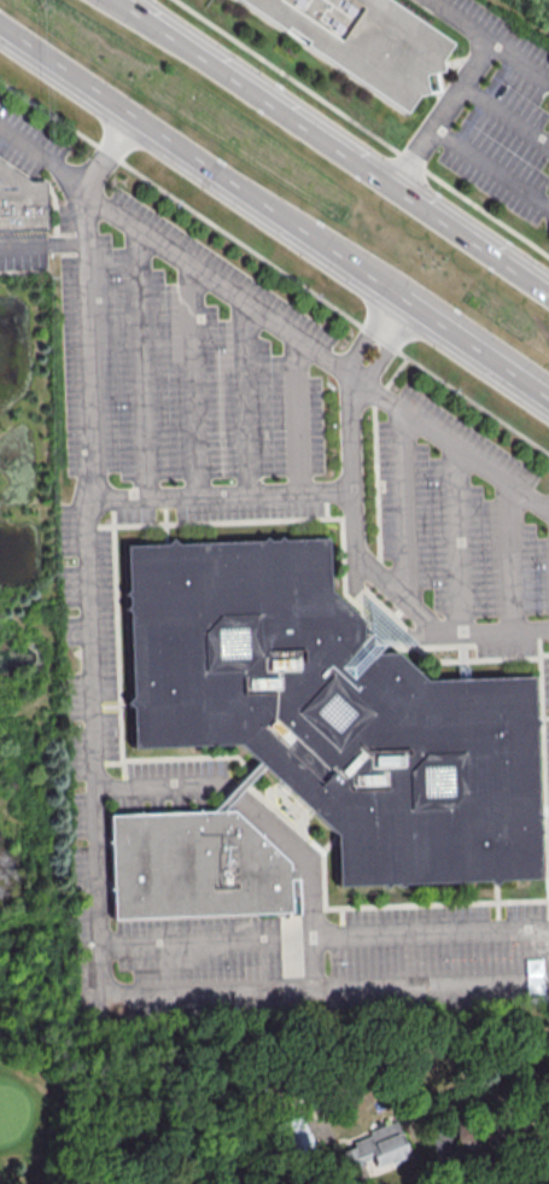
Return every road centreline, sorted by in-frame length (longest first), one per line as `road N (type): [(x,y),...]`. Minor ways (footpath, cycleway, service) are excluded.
road 1 (primary): [(548,289),(123,0)]
road 2 (primary): [(0,23),(404,297)]
road 3 (primary): [(404,297),(548,396)]

